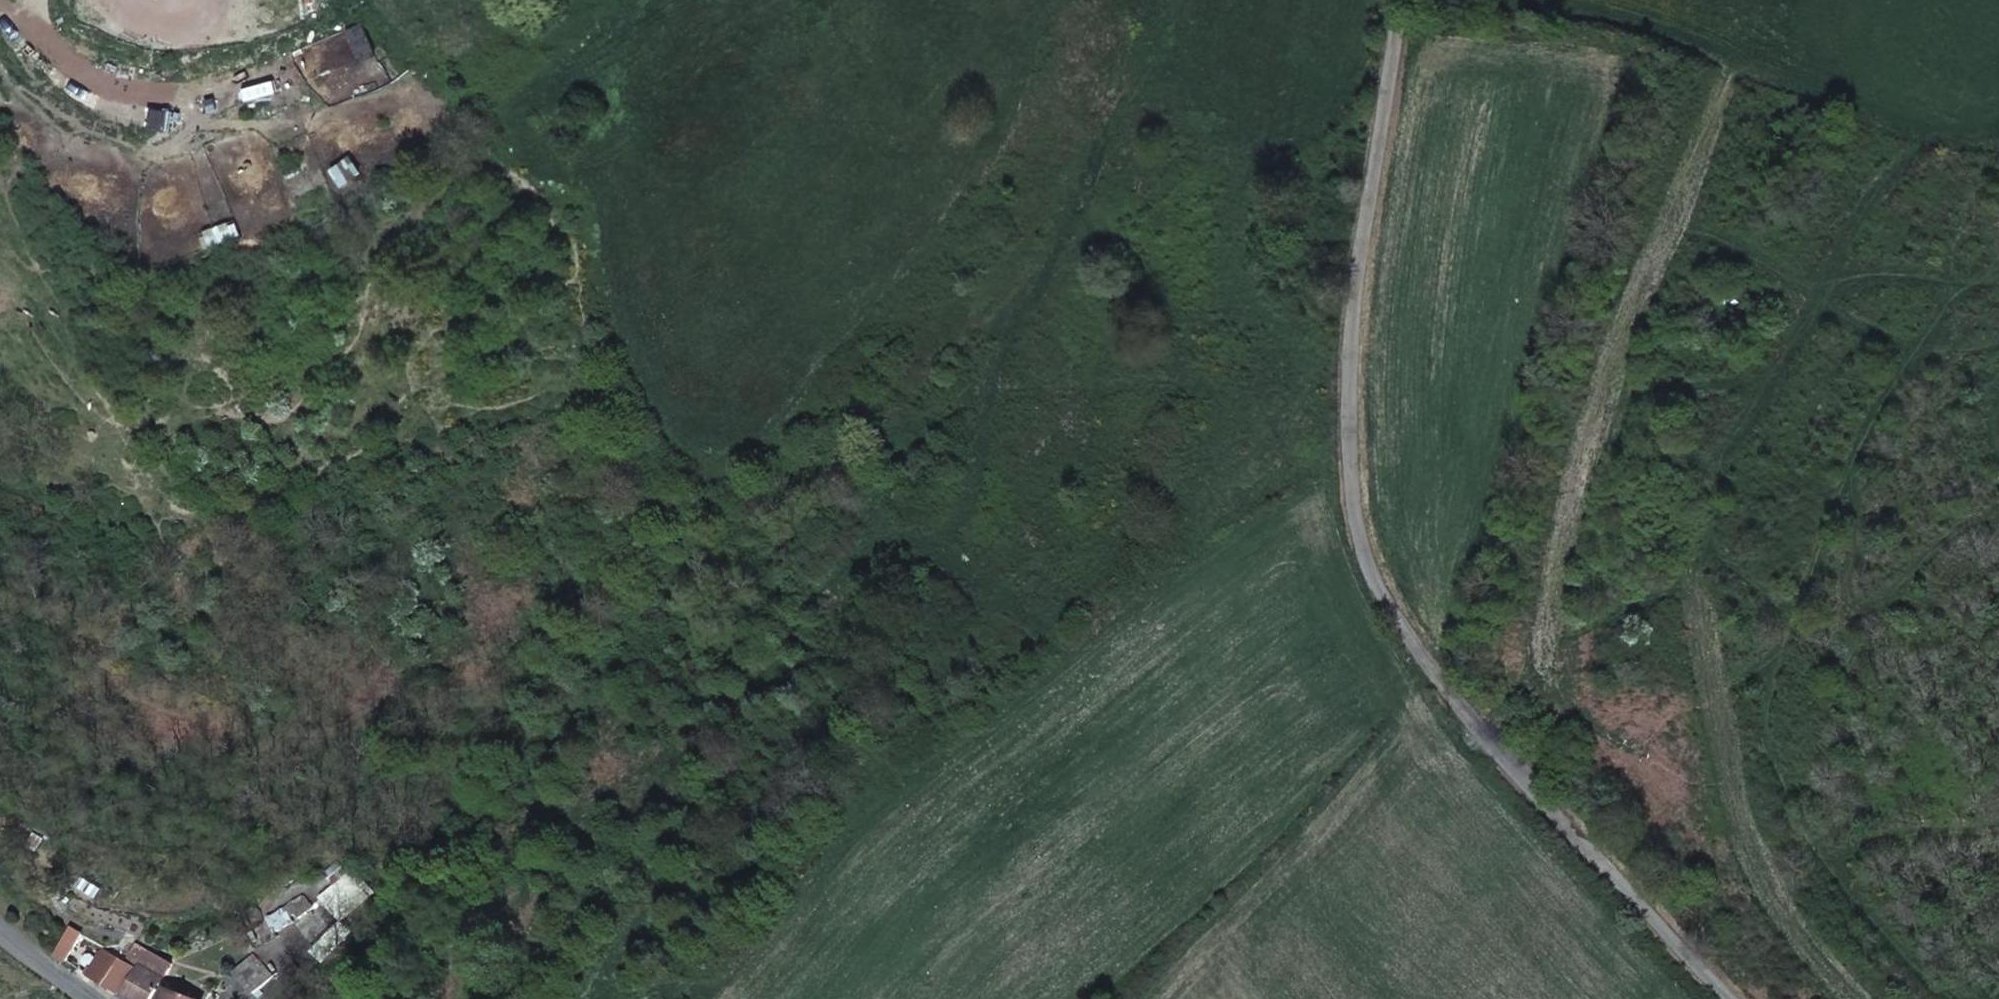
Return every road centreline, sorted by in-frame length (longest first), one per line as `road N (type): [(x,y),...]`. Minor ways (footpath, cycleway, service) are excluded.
road 1 (unclassified): [(1380,0),(1332,331),(1345,570),(1387,635),(1682,953),(1738,998)]
road 2 (track): [(0,13),(80,71),(162,98),(274,74)]
road 3 (unclassified): [(100,998),(0,915)]

